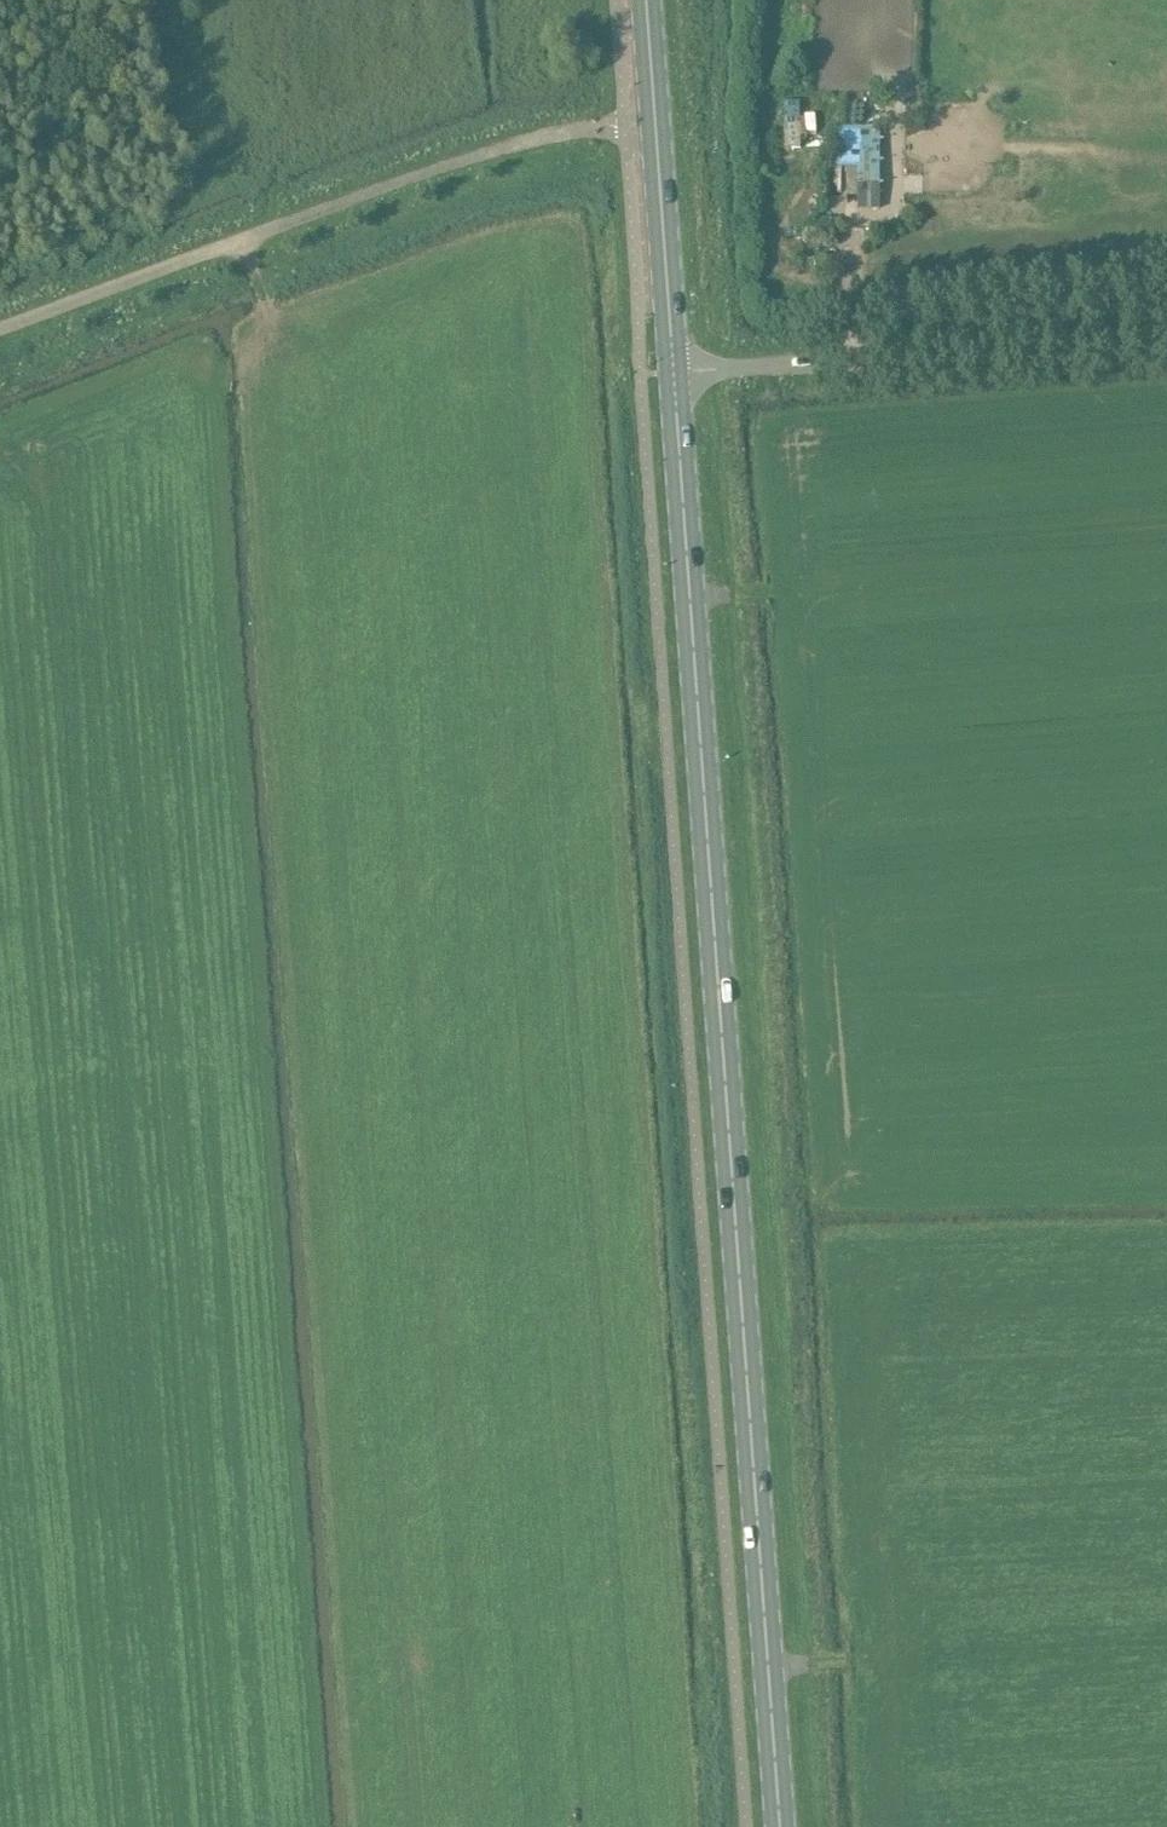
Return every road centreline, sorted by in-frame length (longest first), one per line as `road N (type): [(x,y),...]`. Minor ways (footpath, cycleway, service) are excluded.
road 1 (primary): [(782,1826),(673,373)]
road 2 (unclassified): [(0,329),(505,146),(623,126)]
road 3 (unclassified): [(673,373),(1166,336)]
road 4 (primary): [(673,373),(647,0)]
road 5 (track): [(725,0),(721,172),(734,368)]

